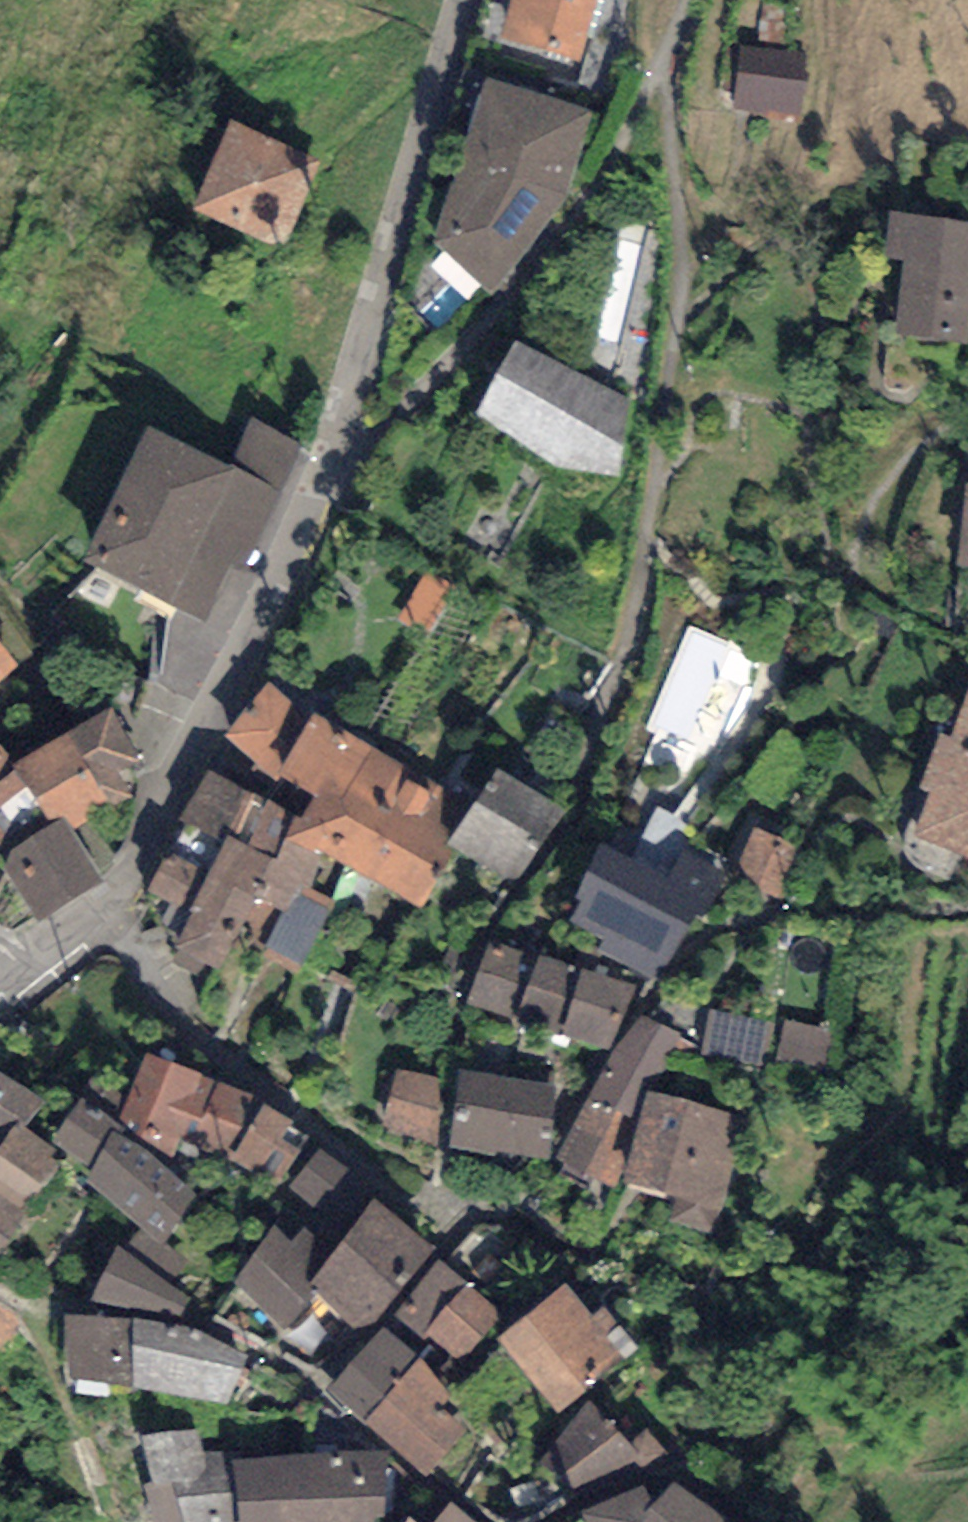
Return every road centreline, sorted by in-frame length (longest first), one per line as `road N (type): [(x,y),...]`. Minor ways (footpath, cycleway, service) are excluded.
road 1 (residential): [(467,0),(321,494),(126,894),(102,919),(0,979)]

